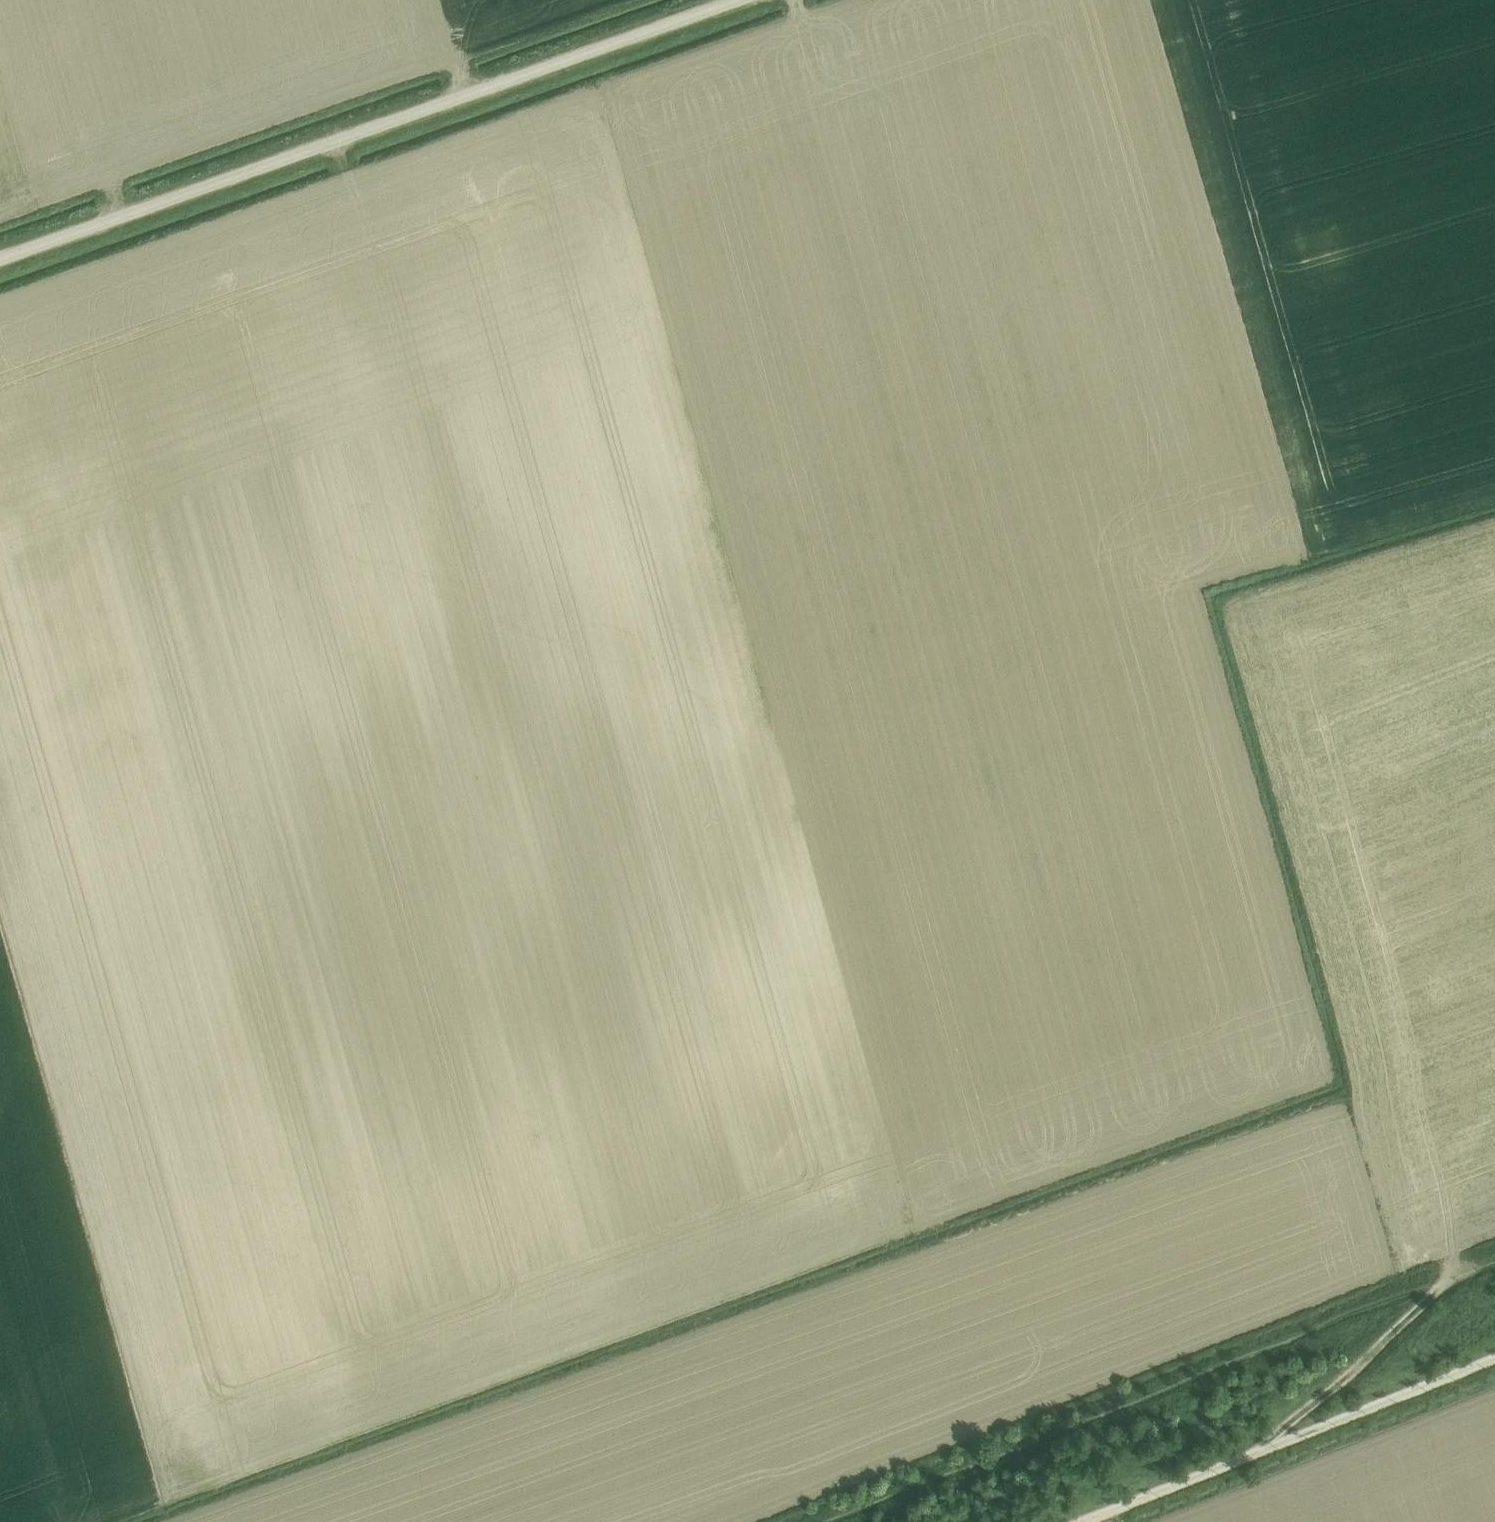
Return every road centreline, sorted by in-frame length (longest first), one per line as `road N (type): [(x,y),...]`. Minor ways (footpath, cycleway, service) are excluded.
road 1 (unclassified): [(739,0),(0,260)]
road 2 (unclassified): [(1087,1521),(1494,1361)]

